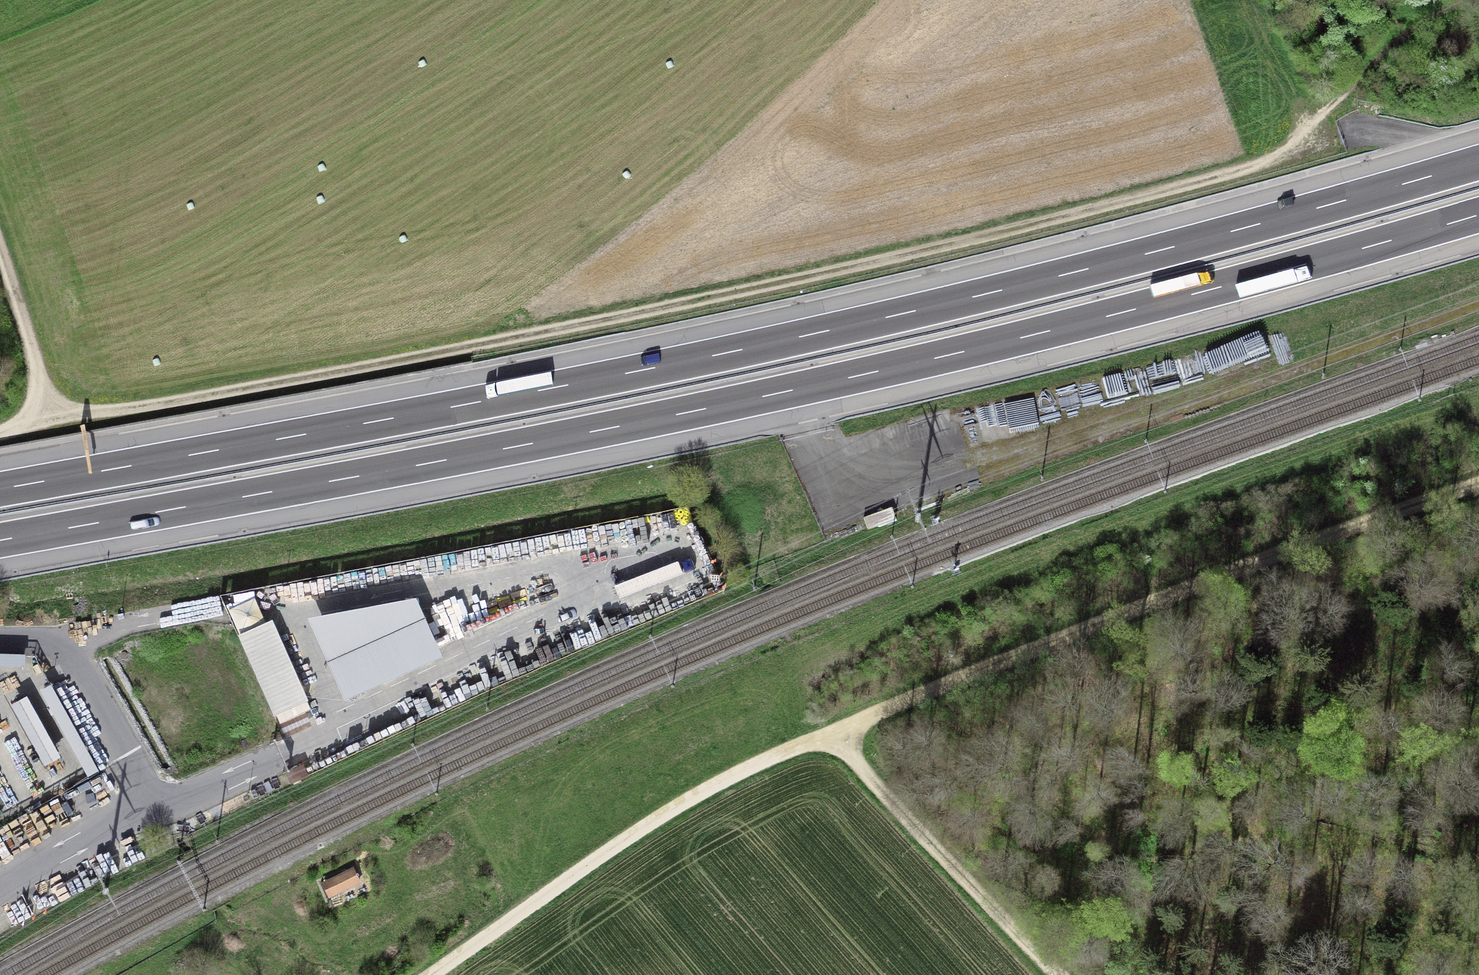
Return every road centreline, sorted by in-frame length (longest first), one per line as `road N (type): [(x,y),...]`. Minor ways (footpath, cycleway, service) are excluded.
road 1 (track): [(1471,0),(1388,53),(1288,153),(1259,171),(439,363),(41,431)]
road 2 (motorway): [(1478,162),(1014,291),(723,360),(0,498)]
road 3 (motorway): [(0,545),(738,405),(1019,339),(1478,214)]
road 4 (track): [(831,726),(1478,498)]
road 5 (track): [(442,974),(725,779),(831,726)]
road 6 (track): [(1054,974),(886,802),(831,726)]
road 7 (track): [(0,266),(41,431)]

